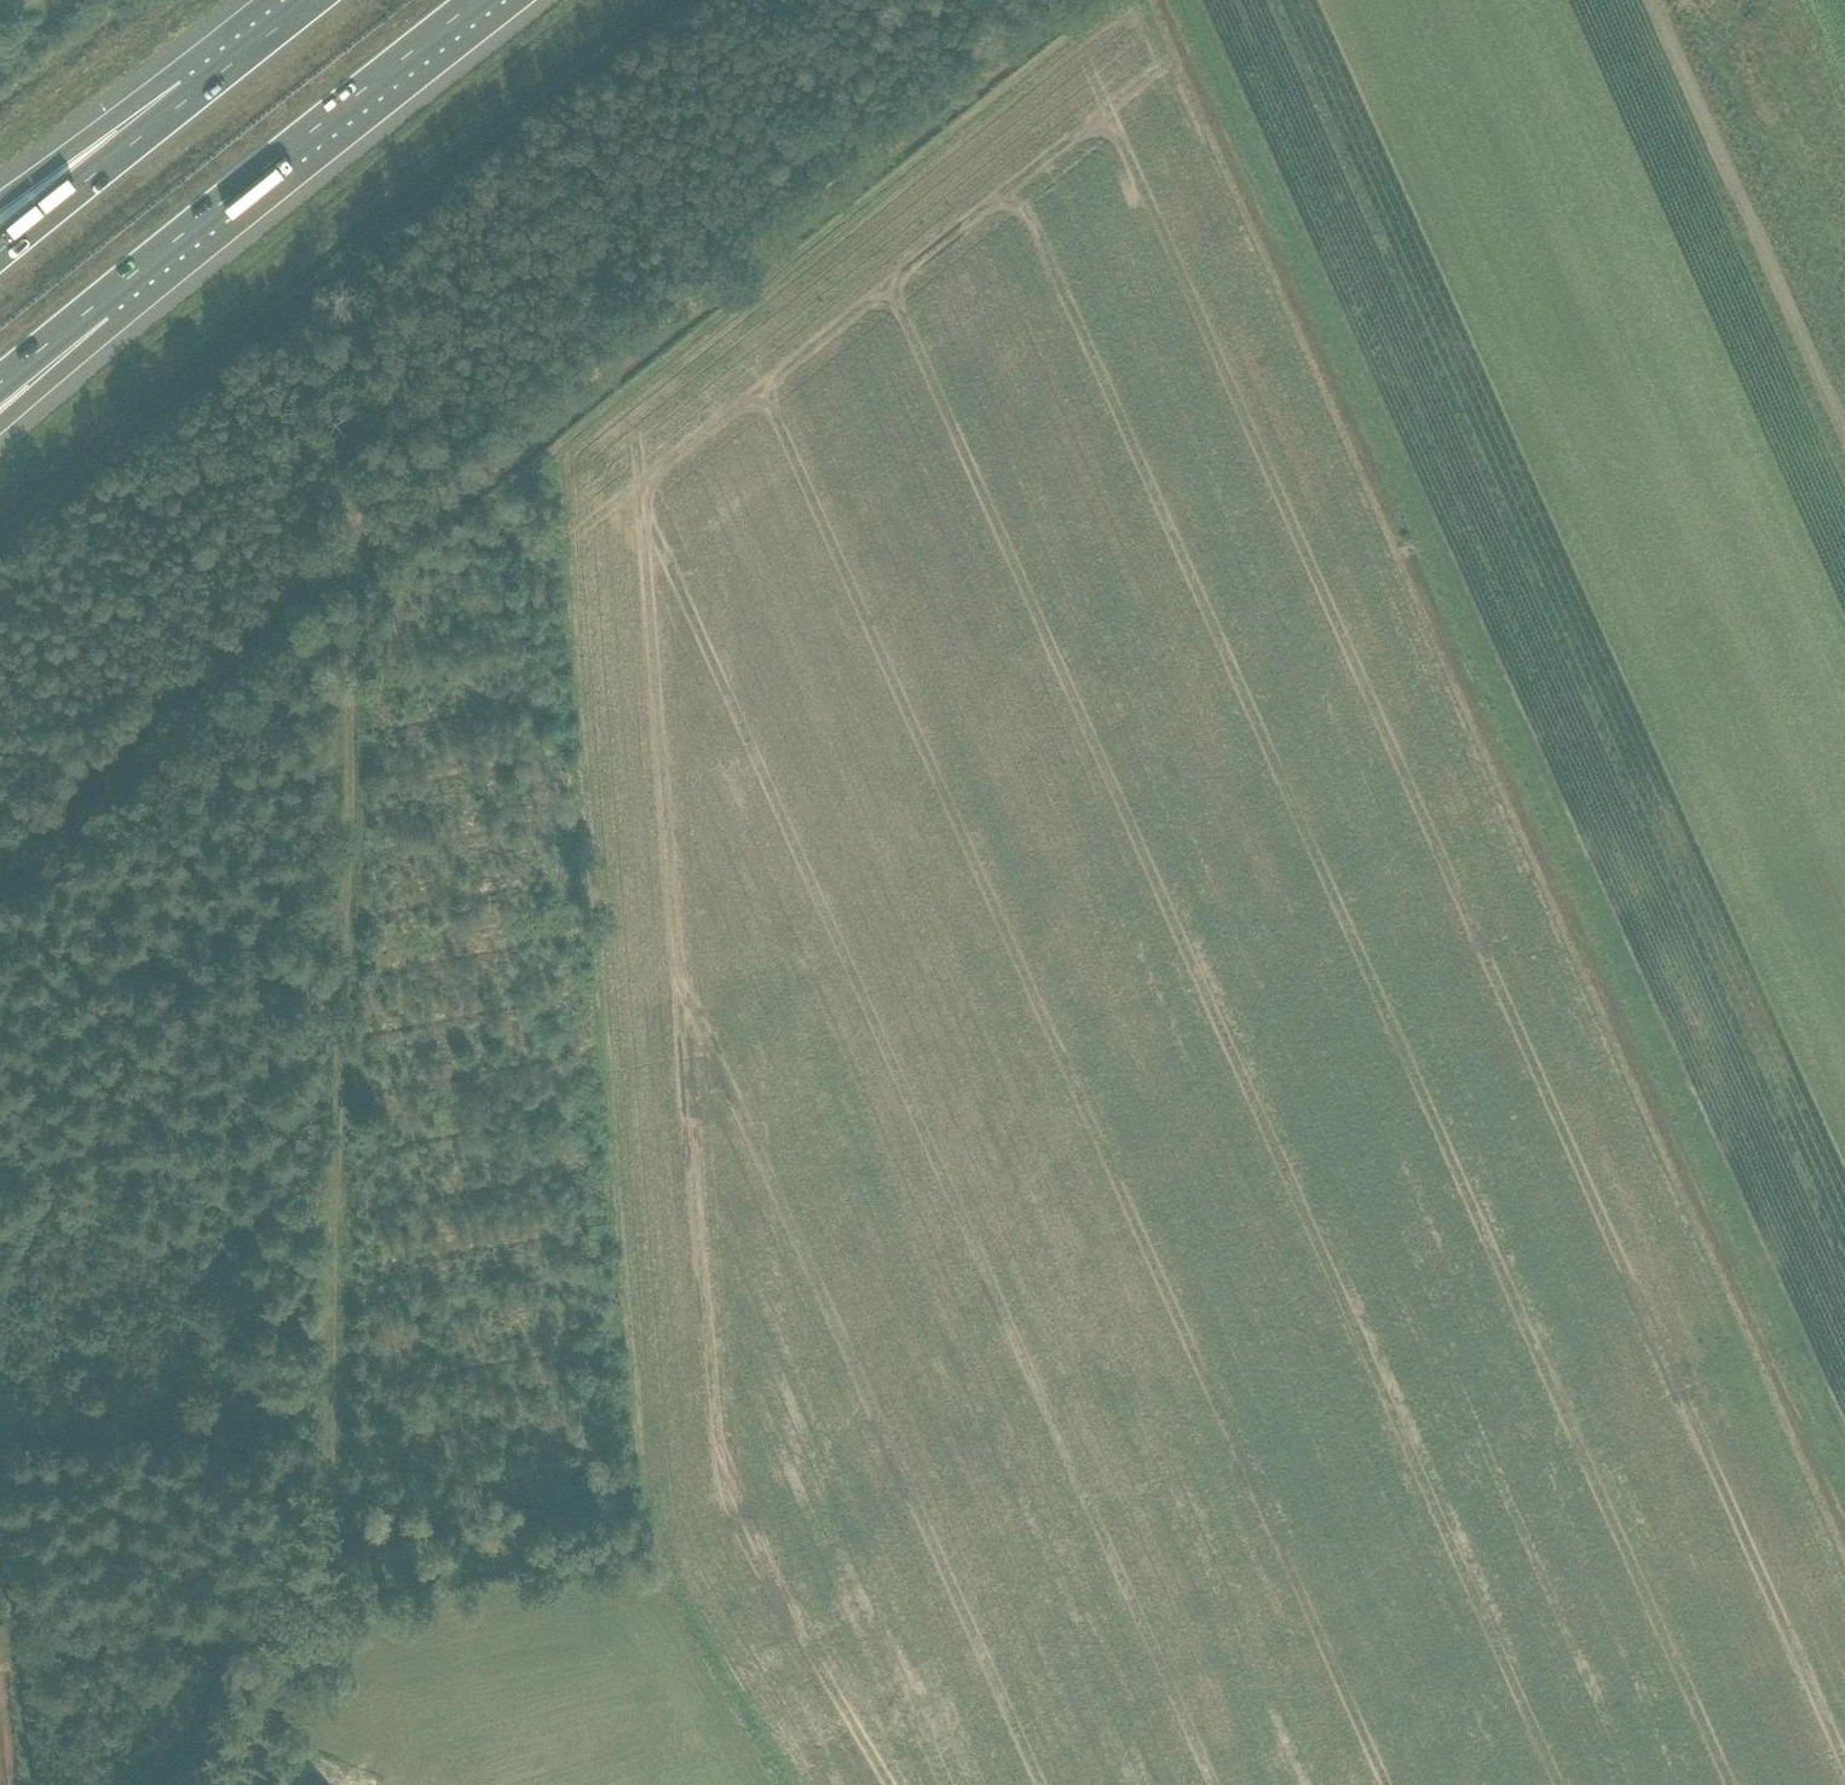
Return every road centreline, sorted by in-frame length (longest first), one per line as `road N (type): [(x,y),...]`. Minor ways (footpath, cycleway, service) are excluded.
road 1 (track): [(240,1784),(317,1593),(0,1644)]
road 2 (motorway): [(96,303),(478,0)]
road 3 (motorway): [(186,99),(0,252)]
road 4 (motorway): [(186,99),(0,202)]
road 5 (motorway): [(313,0),(186,99)]
road 6 (motorway): [(0,425),(46,385),(96,303)]
road 7 (motorway): [(0,384),(96,303)]

